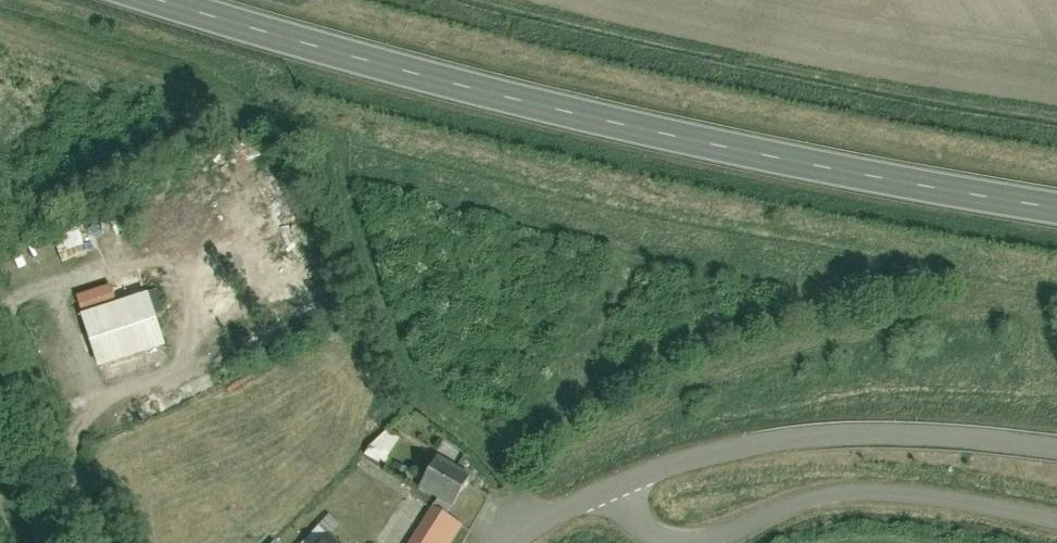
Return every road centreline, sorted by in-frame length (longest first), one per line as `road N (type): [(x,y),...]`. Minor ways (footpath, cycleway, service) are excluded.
road 1 (primary): [(154,0),(415,77),(707,144),(1056,210)]
road 2 (unclassified): [(615,484),(786,435),(914,437),(1056,454)]
road 3 (unclassified): [(683,542),(707,541),(788,502),(845,493),(912,496),(1056,521)]
road 4 (unclassified): [(510,542),(615,484)]

